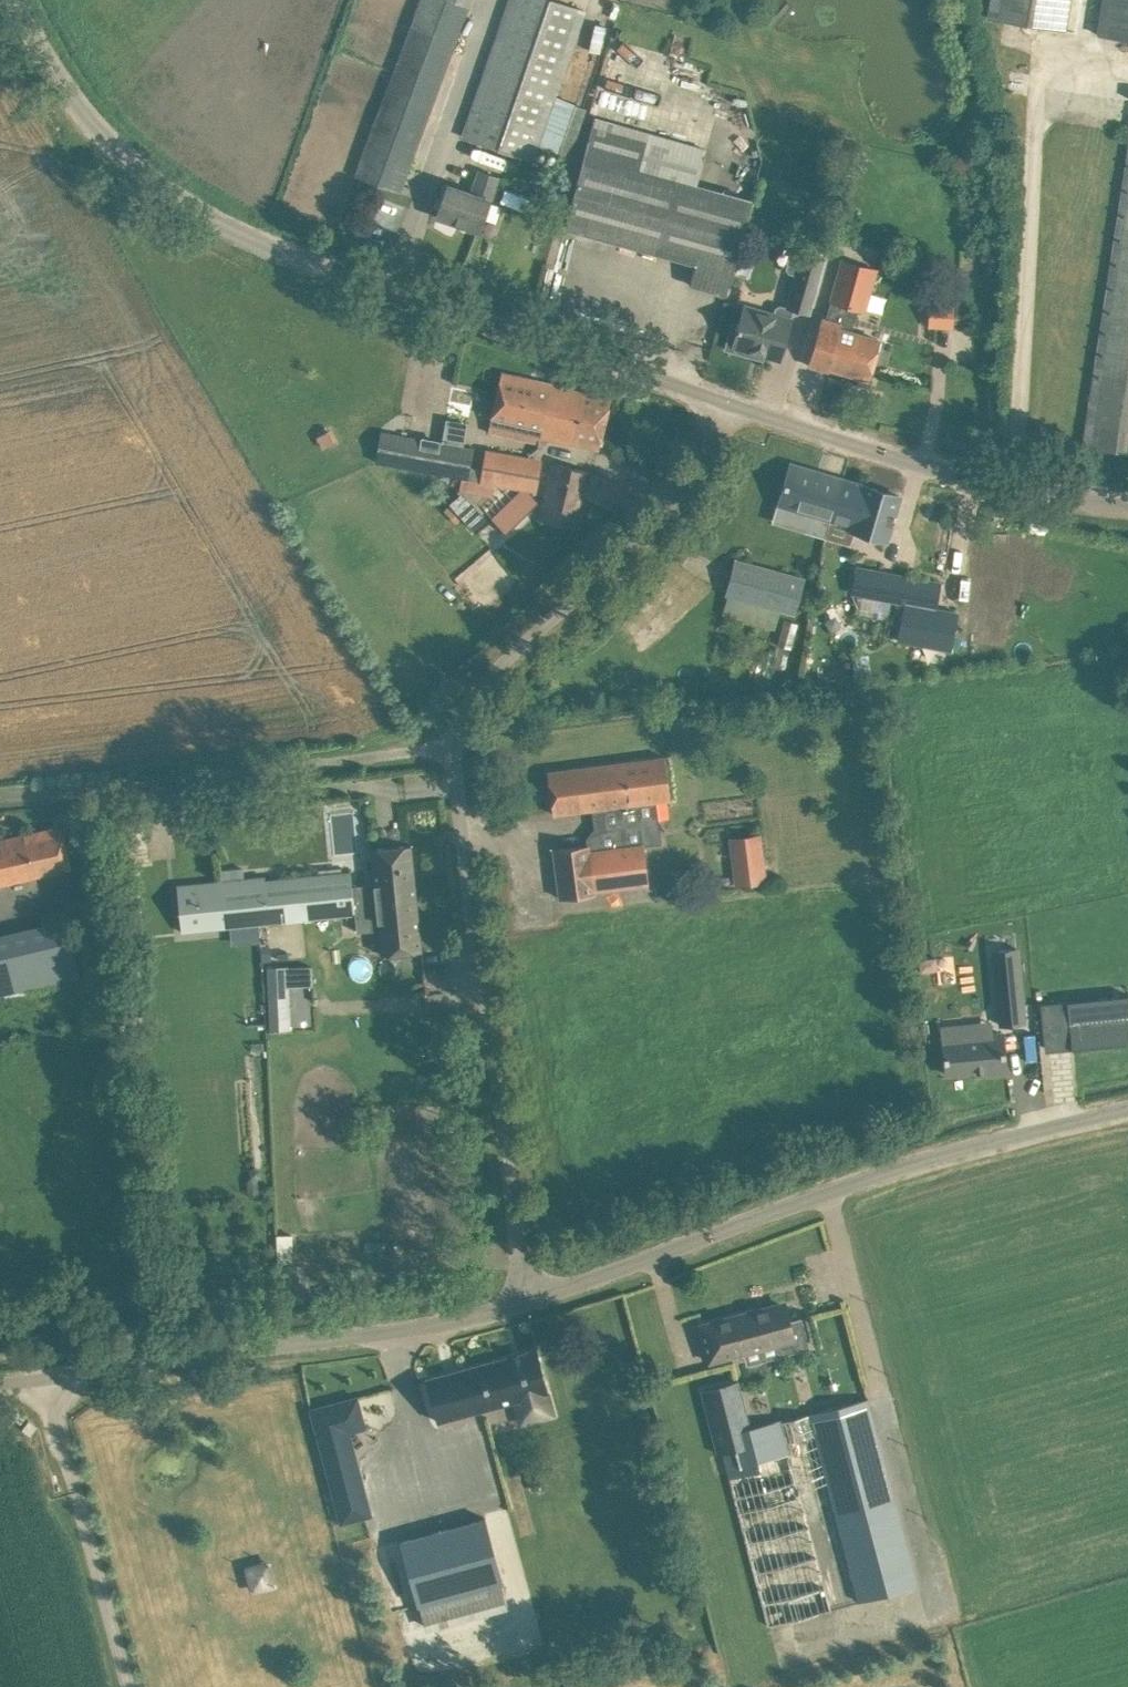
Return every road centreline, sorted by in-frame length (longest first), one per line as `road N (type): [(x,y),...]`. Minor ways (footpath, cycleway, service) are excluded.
road 1 (unclassified): [(526,1298),(451,748),(485,681),(663,515),(697,466),(724,402)]
road 2 (unclassified): [(724,402),(235,234),(149,185),(99,136),(13,0)]
road 3 (unclassified): [(526,1298),(930,1160),(1127,1113)]
road 4 (unclassified): [(0,1385),(526,1298)]
road 5 (unclassified): [(1127,504),(922,466),(724,402)]

